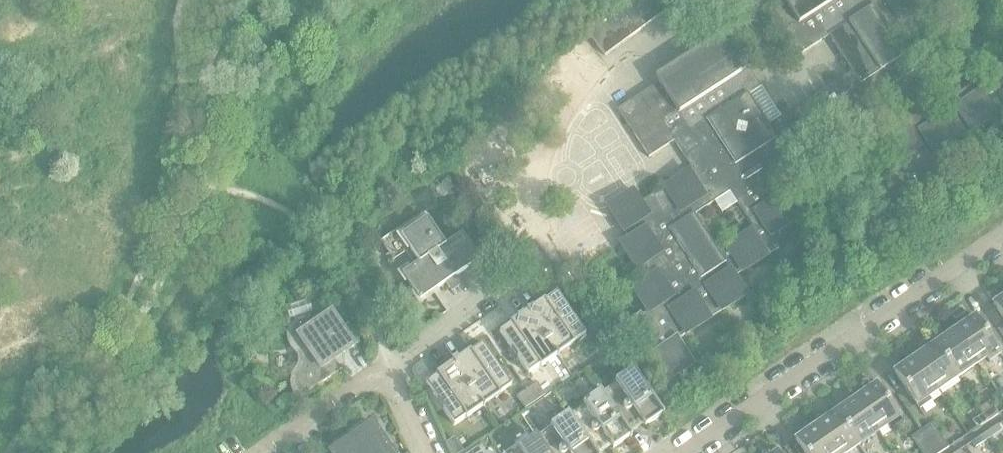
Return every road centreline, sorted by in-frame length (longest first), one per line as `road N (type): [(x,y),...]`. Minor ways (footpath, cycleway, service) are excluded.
road 1 (residential): [(685,452),(1002,235)]
road 2 (residential): [(387,368),(534,269)]
road 3 (residential): [(260,452),(387,368)]

